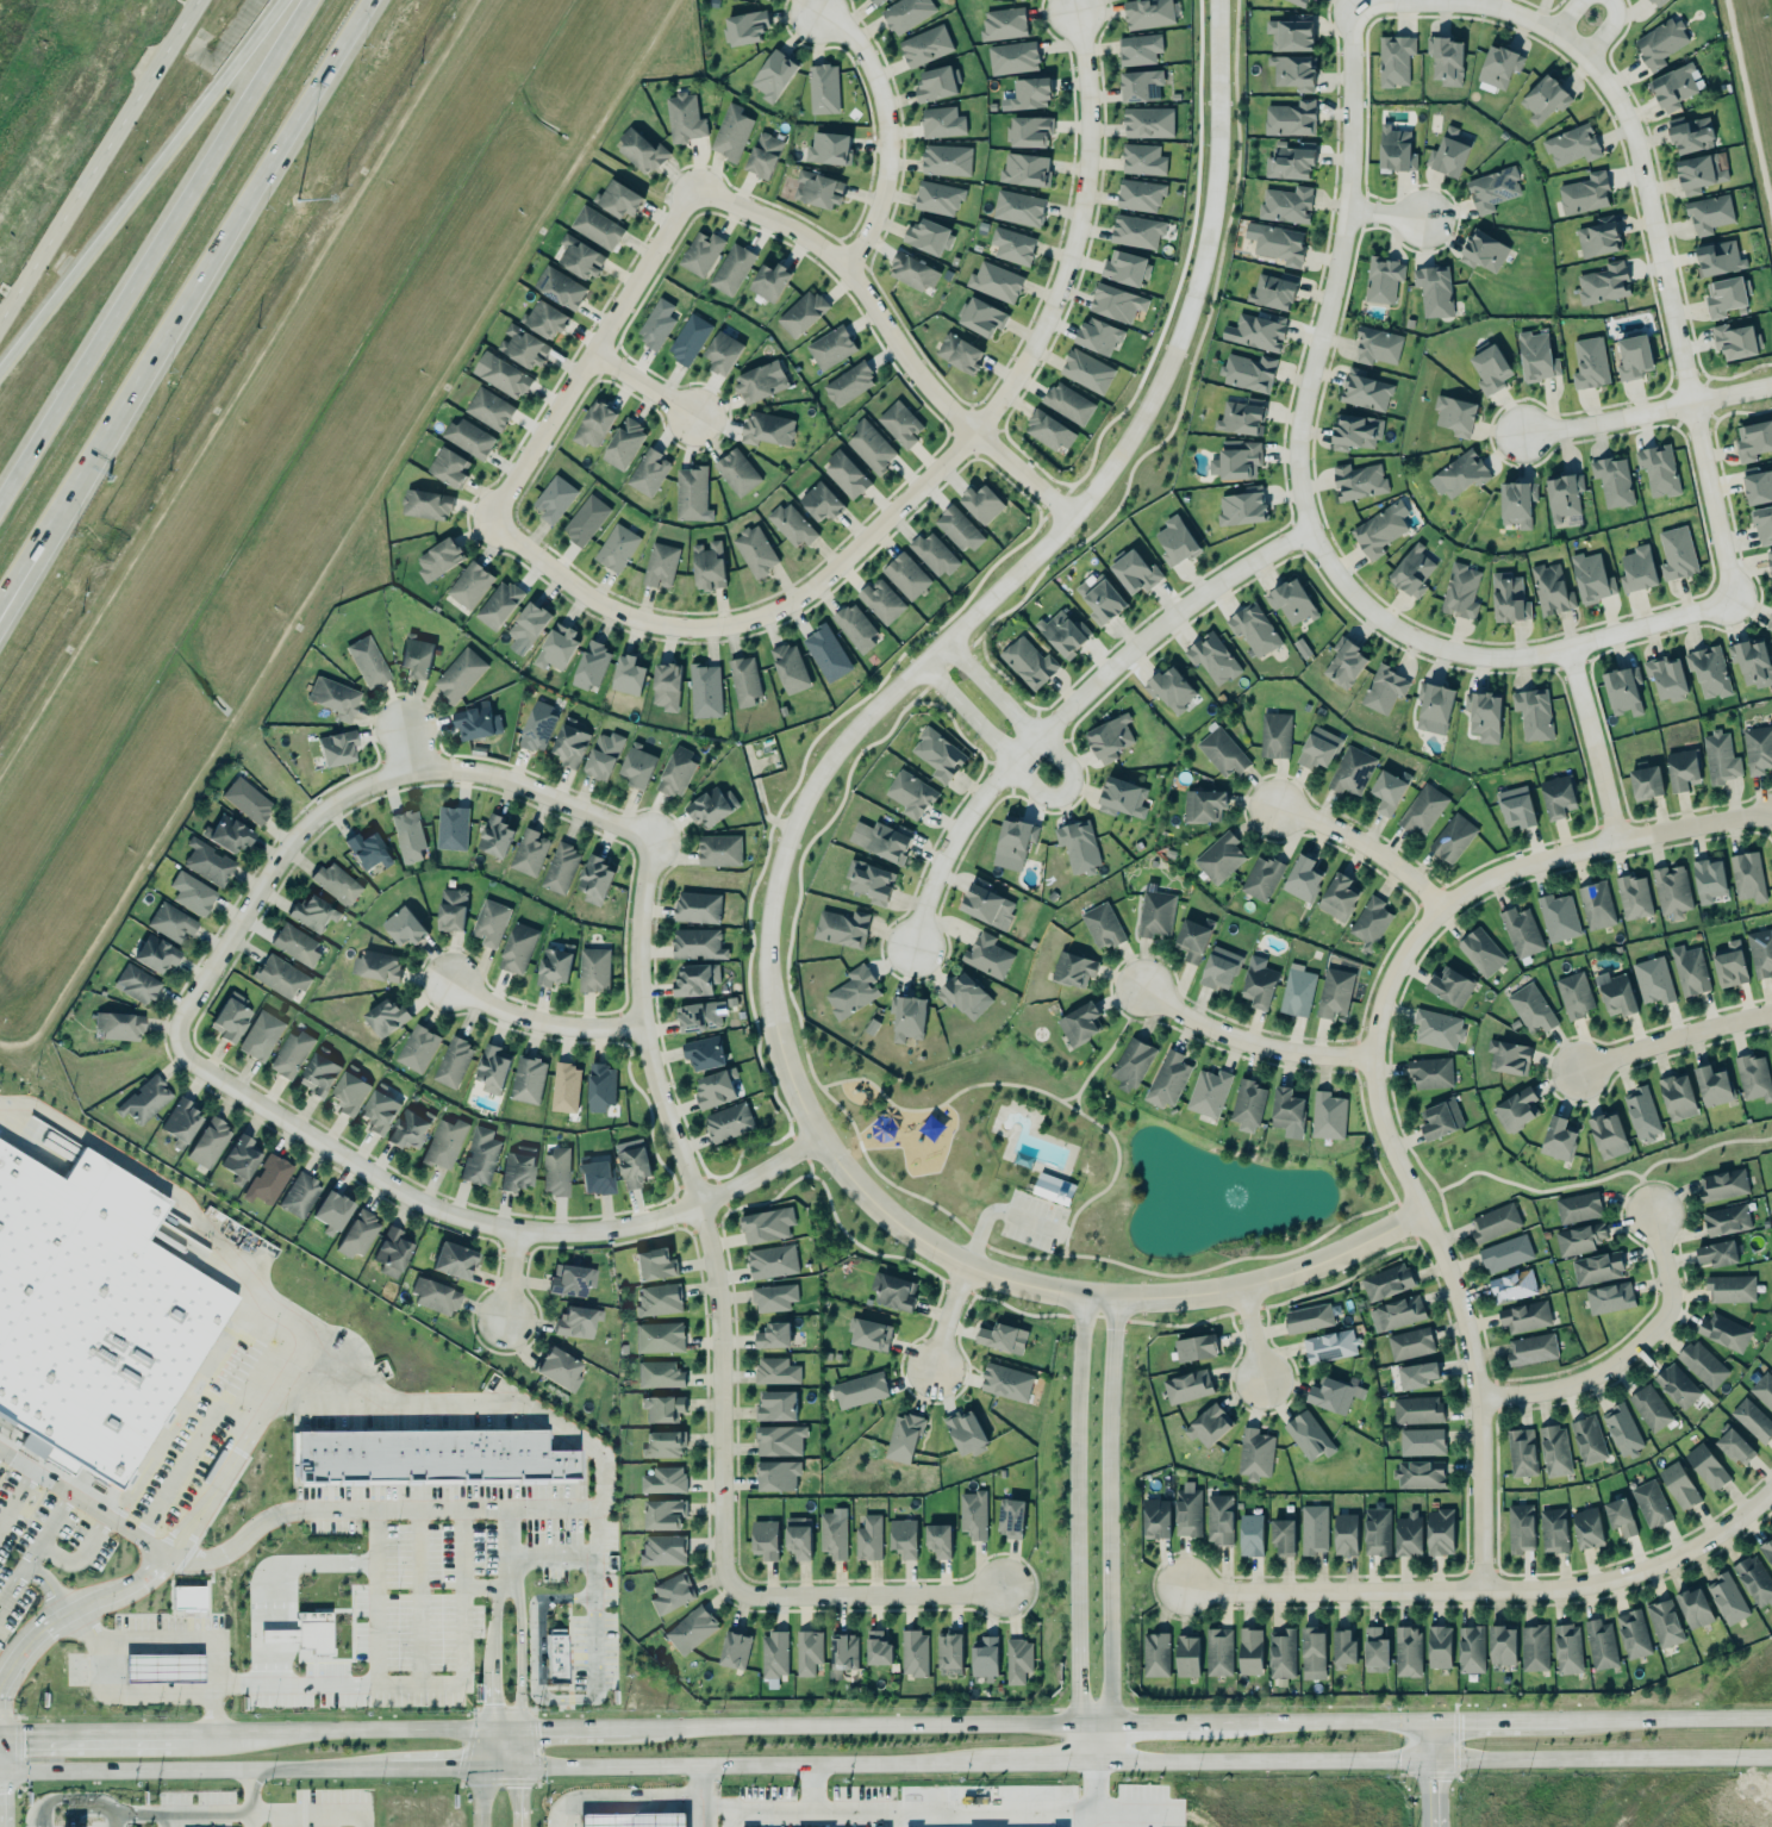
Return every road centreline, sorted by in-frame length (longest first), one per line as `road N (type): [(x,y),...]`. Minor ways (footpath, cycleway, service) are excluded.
road 1 (tertiary): [(1218,0),(1219,118),(1205,245),(1171,356),(1071,518),(881,697),(809,787),(770,894),(769,1025),(784,1081),(838,1174),(931,1251),(1031,1291),(1113,1302),(1234,1293),(1356,1247),(1417,1214)]
road 2 (residential): [(1478,1590),(1478,1384),(1437,1257),(1387,1160),(1371,1103),(1375,1027),(1406,943),(1461,891),(1524,859),(1771,813)]
road 3 (residential): [(1732,599),(1524,657),(1478,656),(1424,647),(1374,616),(1331,570),(1304,512),(1297,463),(1304,388),(1341,245),(1350,17)]
road 4 (secondary): [(1433,1723),(591,1728)]
road 5 (residential): [(1732,599),(1643,187),(1628,126),(1602,73),(1565,38),(1474,2),(1365,4),(1350,17)]
road 6 (residential): [(728,1586),(719,1561),(712,1270),(654,1097),(634,998),(636,893),(655,848)]
road 7 (motorway): [(0,602),(373,0)]
road 8 (residential): [(655,848),(493,781),(408,773),(367,788),(302,829),(275,865),(180,1022),(177,1047)]
road 9 (residential): [(1177,1590),(1601,1584),(1685,1553),(1771,1490)]
road 10 (residential): [(911,944),(971,802),(1005,759),(1194,600),(1312,529)]
road 11 (residential): [(972,432),(799,597),(740,622),(666,624),(600,603),(487,513)]
road 12 (motorway): [(306,0),(0,498)]
road 13 (residential): [(177,1047),(188,1064),(394,1191),(469,1223),(570,1235),(644,1224),(695,1204)]
road 14 (residential): [(695,191),(778,220),(844,261),(915,369),(972,432),(1071,518)]
road 15 (secondary): [(510,1767),(1004,1763)]
road 16 (tertiary): [(1081,1301),(1077,1725),(1093,1761)]
road 17 (tertiary): [(1093,1761),(1109,1725),(1113,1302)]
road 18 (residential): [(1078,1),(1088,169),(1072,245),(1052,311),(1011,389),(972,432)]
road 19 (motorway): [(279,0),(0,367)]
road 20 (secondary): [(0,1771),(387,1769)]
road 21 (residential): [(487,513),(695,191)]
road 22 (secondary): [(196,0),(0,320)]
road 23 (secondary): [(1093,1761),(1435,1763)]
road 24 (secondary): [(1435,1763),(1771,1757)]
road 25 (residential): [(1649,1211),(1668,1305),(1604,1363),(1556,1386),(1478,1393)]
road 26 (residential): [(822,7),(874,64),(885,100),(884,188),(844,261)]
road 27 (secondary): [(480,1731),(204,1732)]
road 28 (residential): [(998,1589),(753,1597),(728,1586)]
road 29 (residential): [(1523,429),(1771,379)]
road 30 (residential): [(1142,990),(1249,1050),(1374,1058)]
road 31 (secondary): [(1771,1719),(1565,1720)]
road 32 (residential): [(1576,1075),(1771,1009)]
road 33 (secondary): [(204,1732),(0,1733)]
road 34 (residential): [(1268,811),(1361,848),(1442,910)]
road 35 (residential): [(451,983),(500,1015),(538,1027),(638,1033)]
road 36 (residential): [(1562,648),(1606,840)]
road 37 (residential): [(1054,780),(934,650)]
road 38 (residential): [(695,1204),(816,1140)]
road 39 (secondary): [(1565,1720),(1433,1723)]
road 40 (residential): [(698,422),(594,348)]
road 41 (secondary): [(387,1769),(510,1767)]

